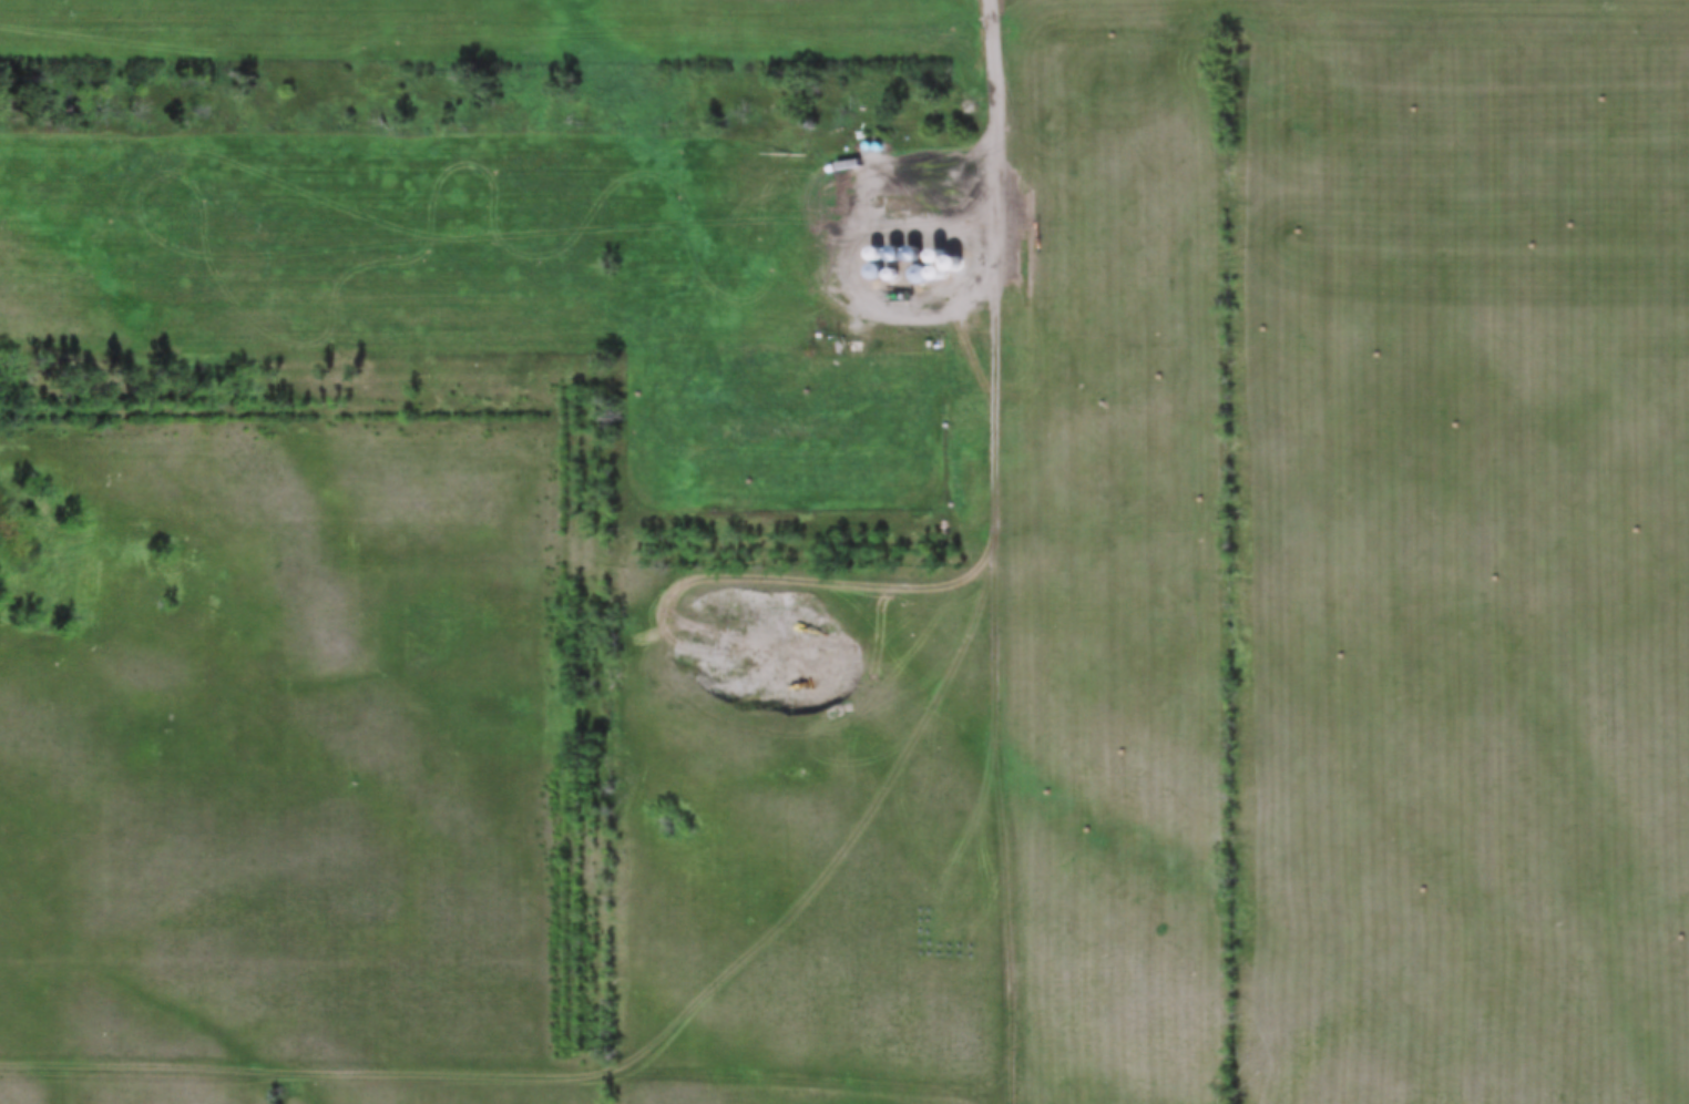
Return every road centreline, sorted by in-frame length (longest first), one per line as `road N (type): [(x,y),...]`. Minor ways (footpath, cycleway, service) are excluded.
road 1 (track): [(973,280),(965,453),(985,584),(1009,1103)]

